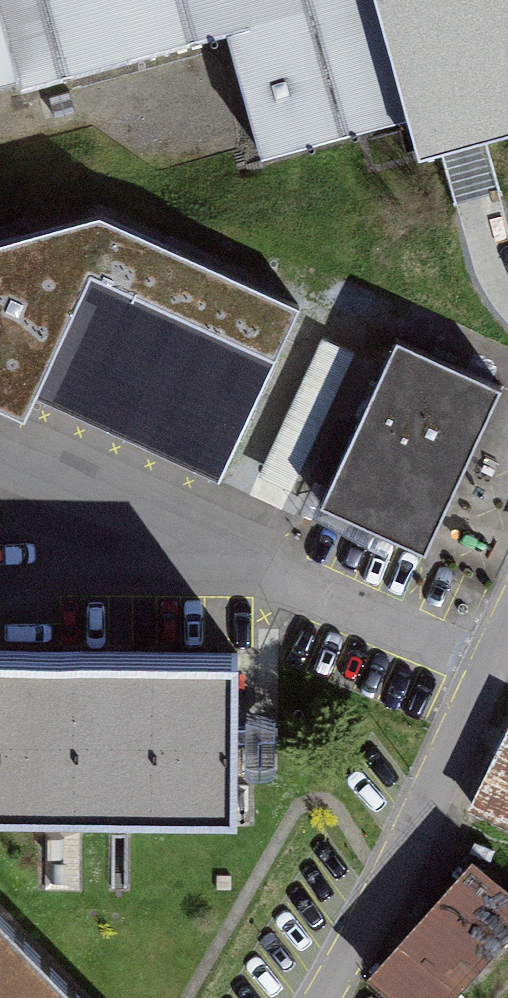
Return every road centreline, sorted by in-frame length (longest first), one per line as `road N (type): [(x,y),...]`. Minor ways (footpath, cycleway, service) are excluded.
road 1 (residential): [(322,997),(507,625)]

